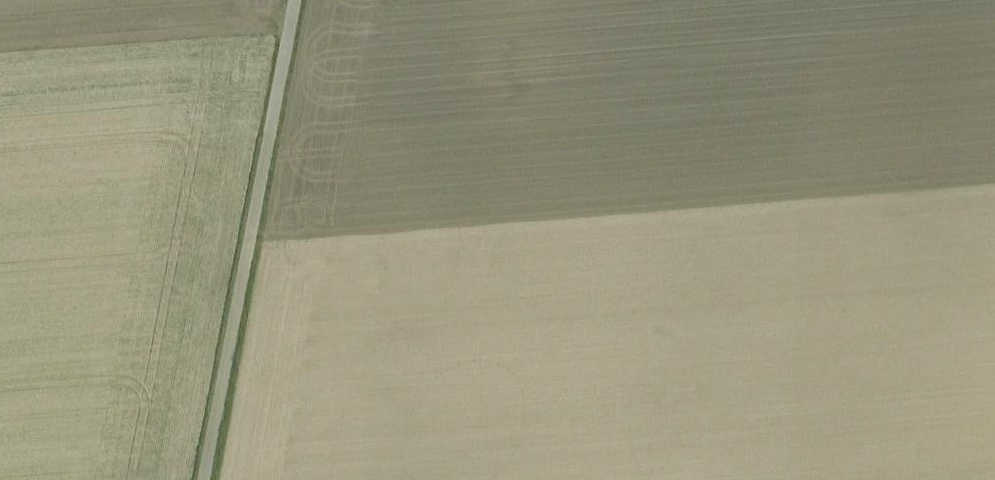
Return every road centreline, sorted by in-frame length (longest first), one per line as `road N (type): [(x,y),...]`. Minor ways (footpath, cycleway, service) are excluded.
road 1 (unclassified): [(204,479),(295,0)]

